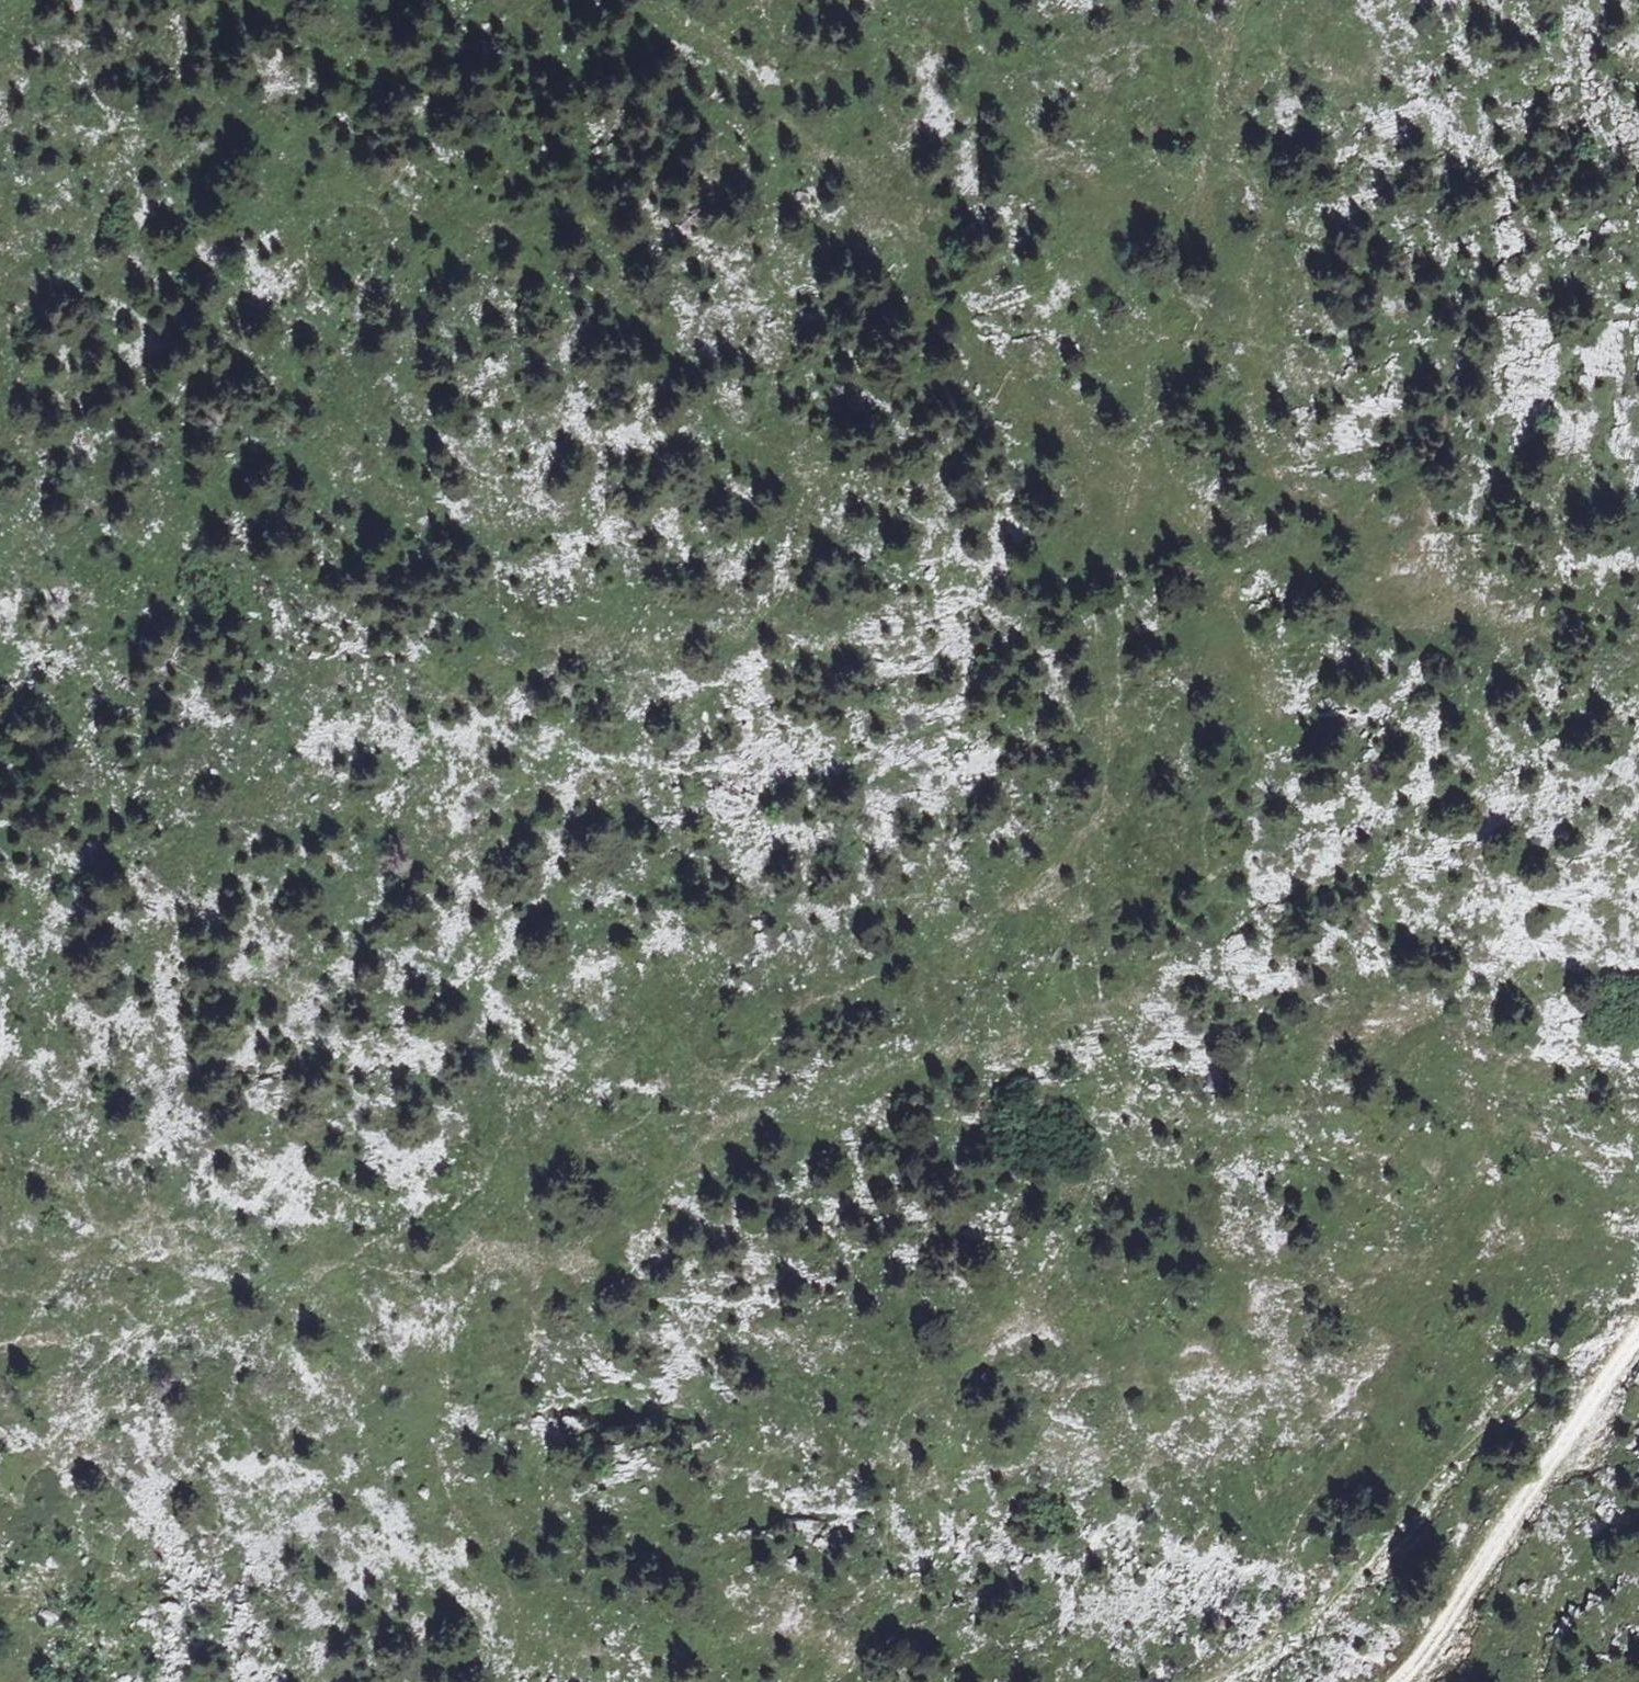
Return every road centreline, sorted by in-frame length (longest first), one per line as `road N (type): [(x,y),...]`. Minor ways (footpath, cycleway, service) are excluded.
road 1 (track): [(1399,1681),(1638,1336)]

